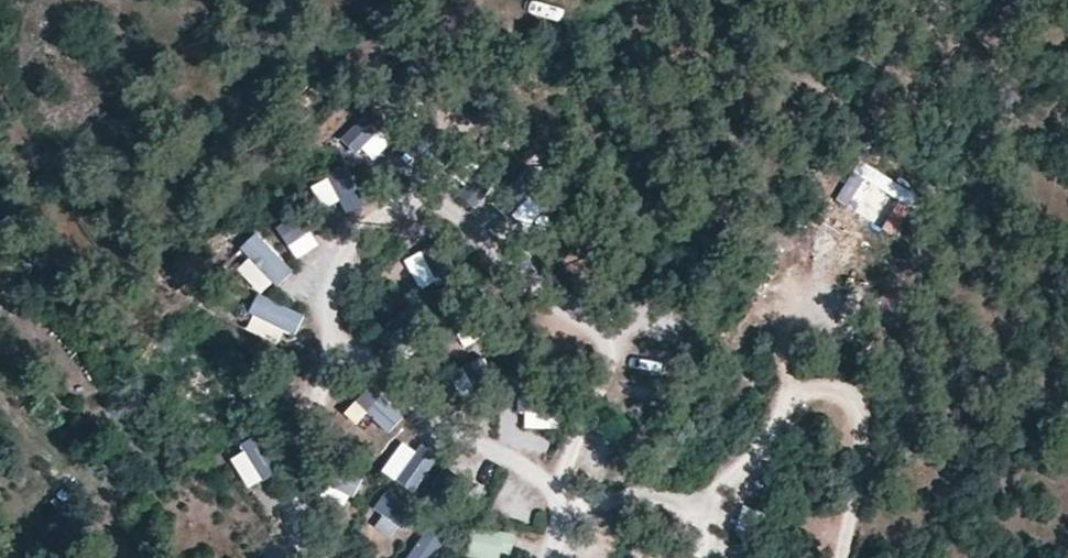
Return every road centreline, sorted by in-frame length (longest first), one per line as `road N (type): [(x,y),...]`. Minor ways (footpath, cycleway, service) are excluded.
road 1 (track): [(711,500),(560,504),(605,336),(446,208),(391,206),(334,263),(330,334),(361,368)]
road 2 (track): [(838,557),(863,469),(864,416),(853,395),(835,390),(810,390),(790,404),(761,453),(711,500),(687,557)]
road 3 (track): [(330,334),(299,531),(340,557)]
road 4 (track): [(361,368),(560,504)]

